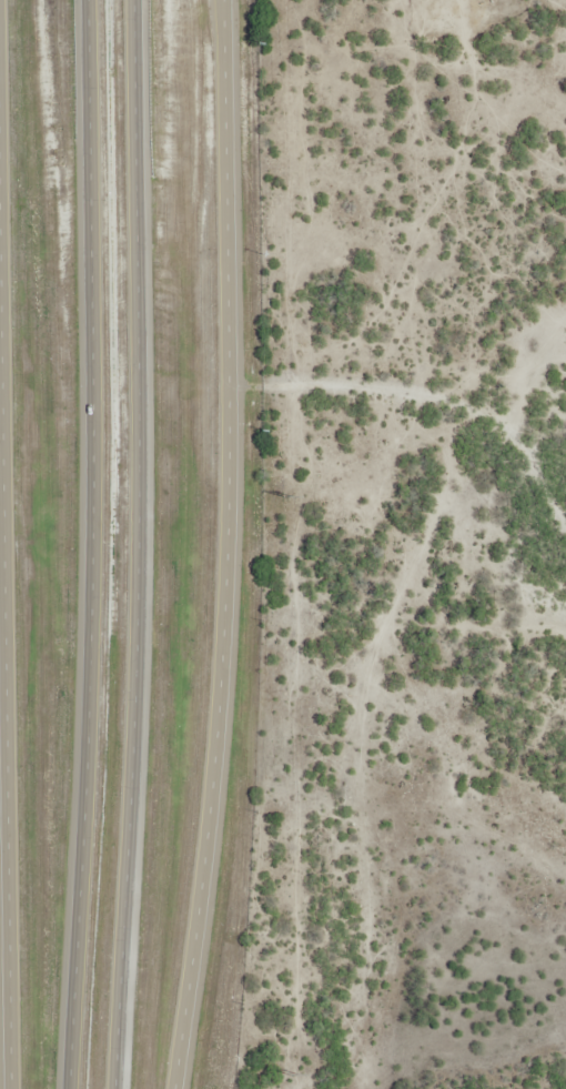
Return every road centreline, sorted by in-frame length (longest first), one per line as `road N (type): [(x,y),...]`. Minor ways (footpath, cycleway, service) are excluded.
road 1 (trunk): [(176,1088),(220,714),(228,536),(225,0)]
road 2 (trunk): [(117,1088),(140,670),(135,0)]
road 3 (trunk): [(86,0),(90,670),(67,1088)]
road 4 (trunk): [(0,61),(13,1088)]

